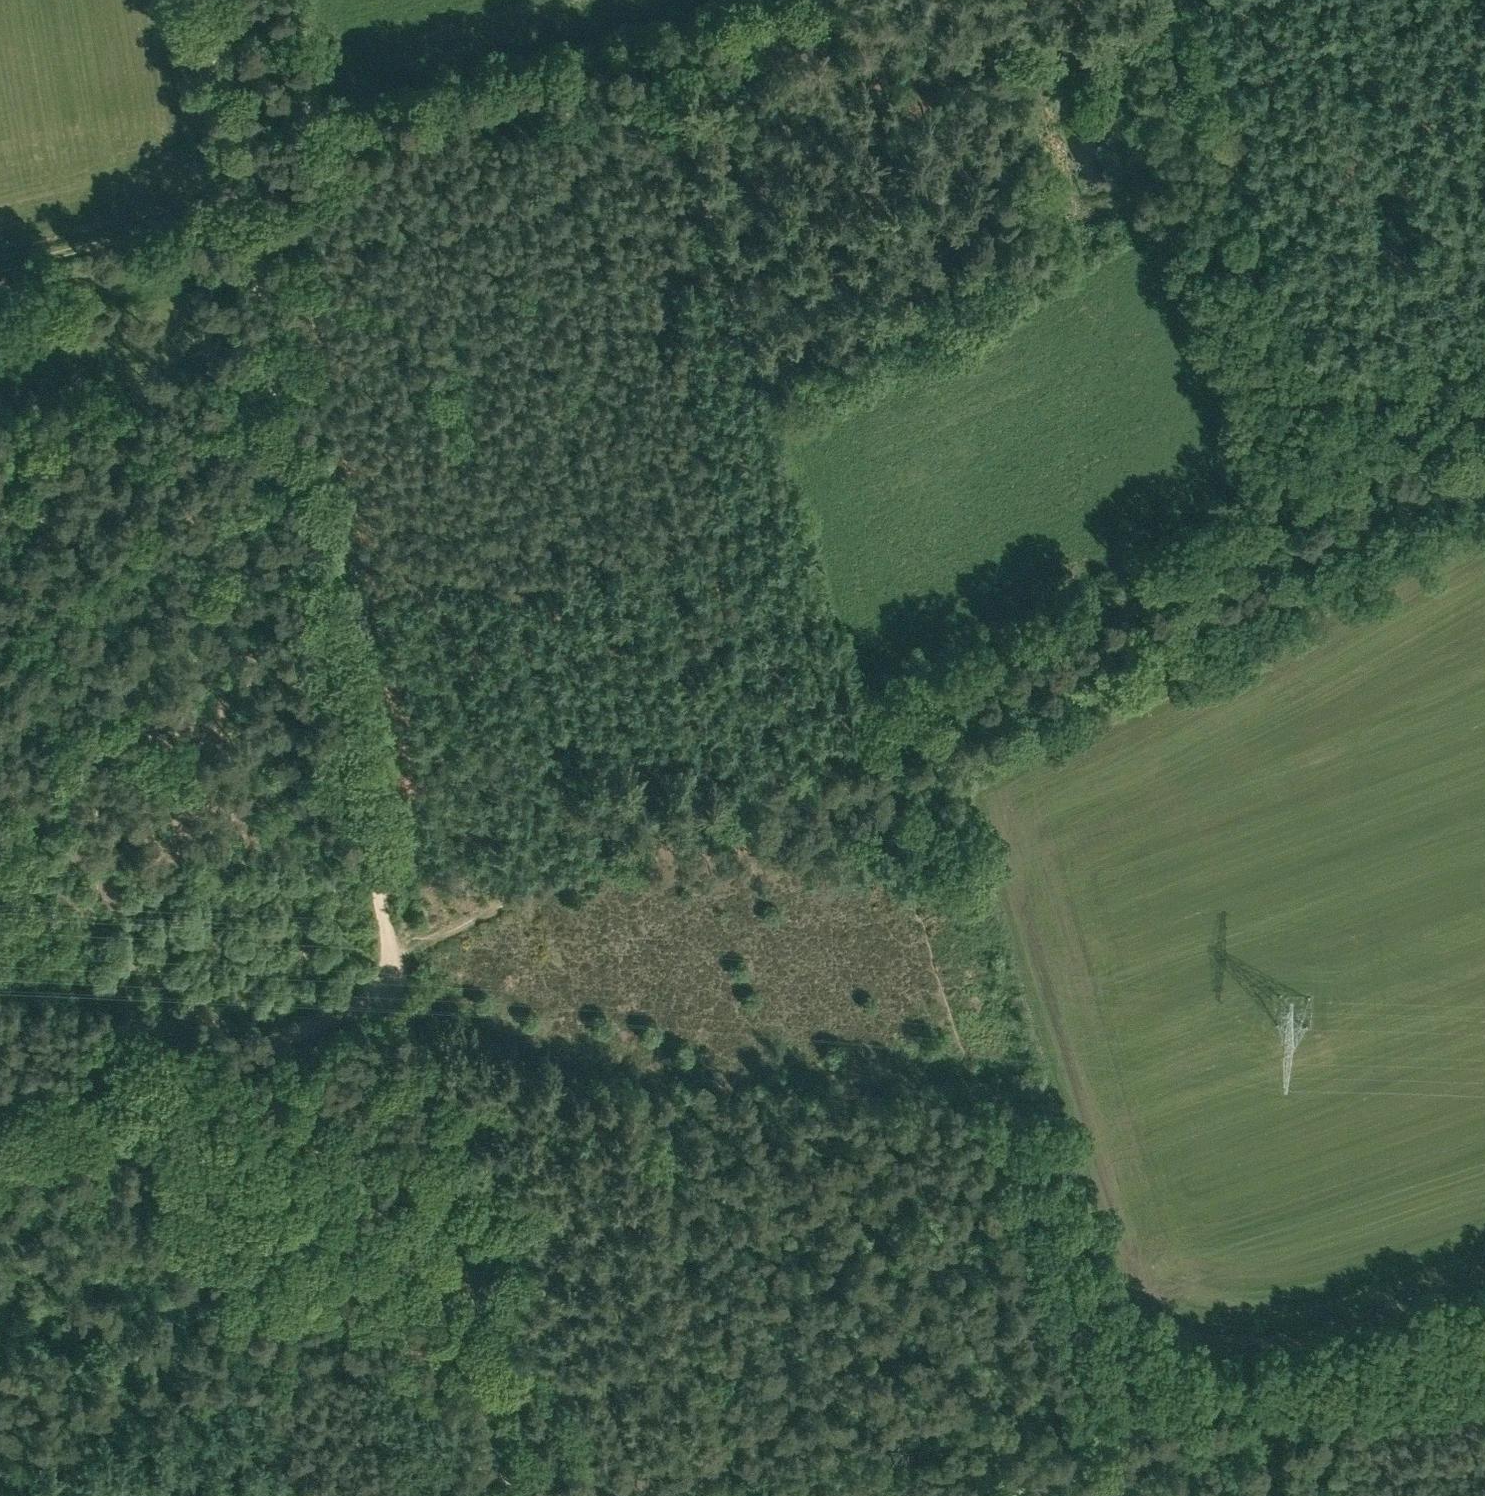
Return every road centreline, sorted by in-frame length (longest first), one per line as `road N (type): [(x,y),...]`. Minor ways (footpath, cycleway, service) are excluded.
road 1 (track): [(208,0),(345,757),(391,961)]
road 2 (track): [(474,1438),(434,1258),(395,986)]
road 3 (track): [(395,986),(137,1108)]
road 4 (track): [(272,359),(0,429)]
road 5 (track): [(248,210),(0,267)]
road 6 (track): [(137,1108),(0,1144)]

